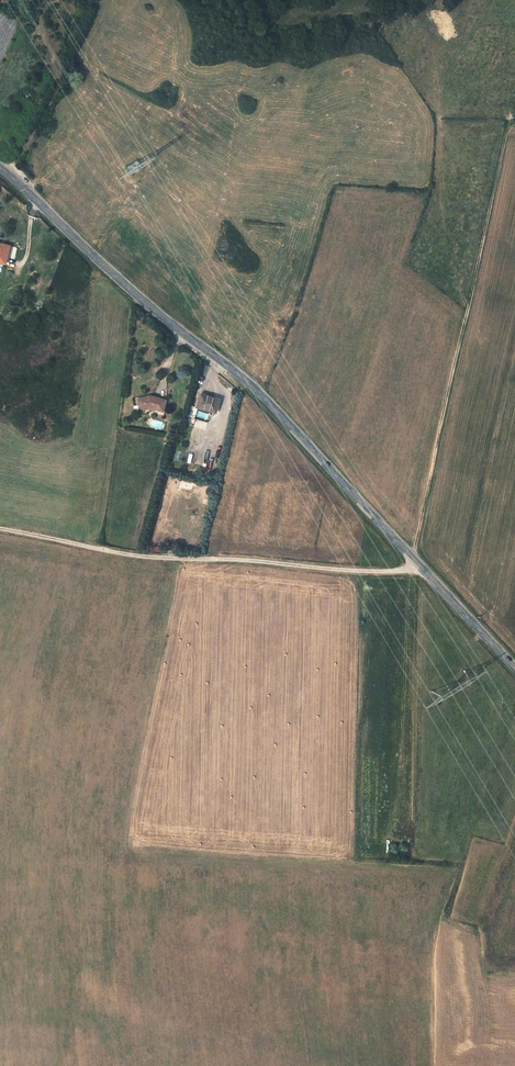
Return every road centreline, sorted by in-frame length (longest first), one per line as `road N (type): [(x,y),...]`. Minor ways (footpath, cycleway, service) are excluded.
road 1 (tertiary): [(514,668),(263,397),(141,300),(0,167)]
road 2 (track): [(420,566),(160,560),(0,531)]
road 3 (track): [(6,172),(60,75),(59,4)]

